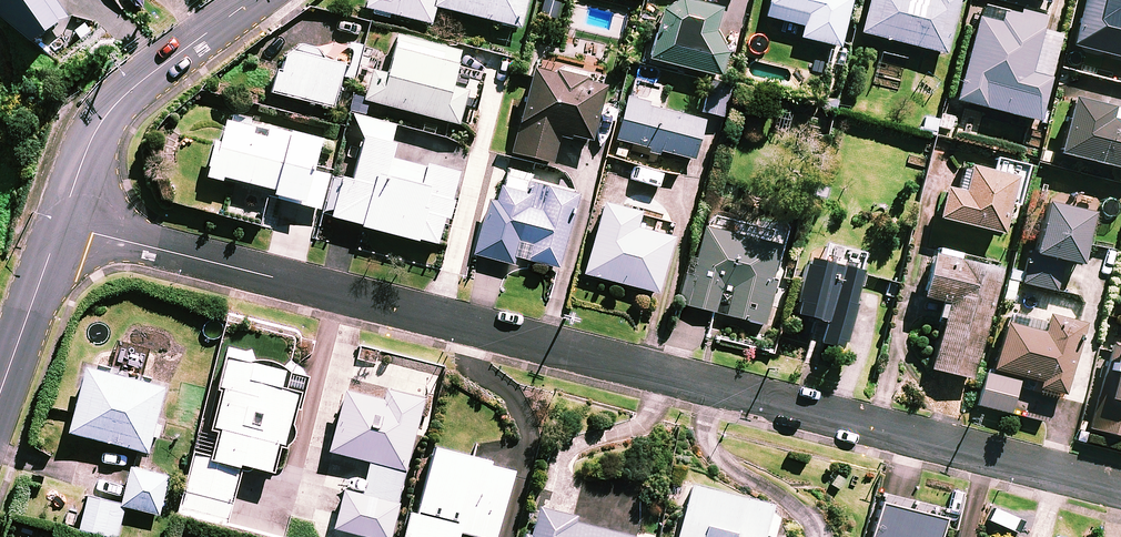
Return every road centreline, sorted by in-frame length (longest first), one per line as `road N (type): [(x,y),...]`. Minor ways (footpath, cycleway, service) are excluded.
road 1 (residential): [(60,224),(1120,489)]
road 2 (tertiary): [(252,0),(105,117),(60,224)]
road 3 (tertiary): [(60,224),(0,390)]

